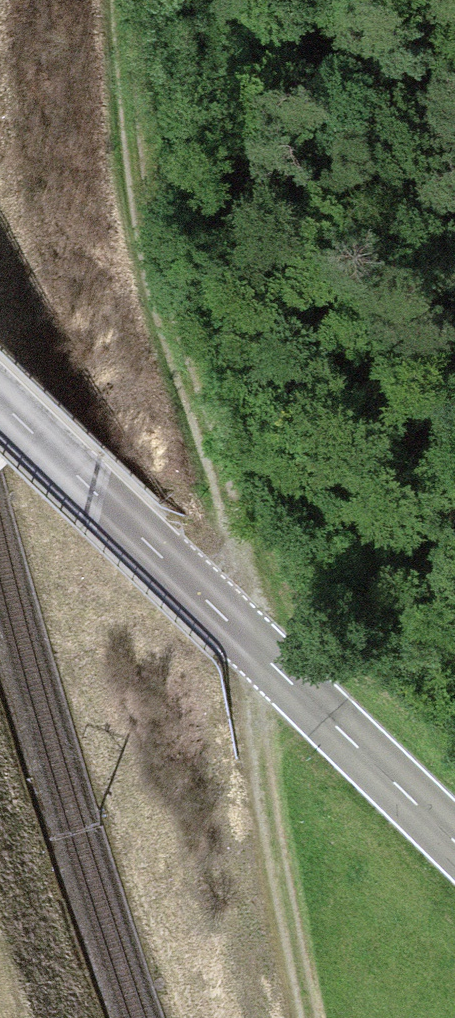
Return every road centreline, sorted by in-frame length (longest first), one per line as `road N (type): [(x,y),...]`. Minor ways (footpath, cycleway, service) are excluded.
road 1 (track): [(147,0),(158,231),(207,370),(233,487),(247,639)]
road 2 (primary): [(0,398),(454,842)]

